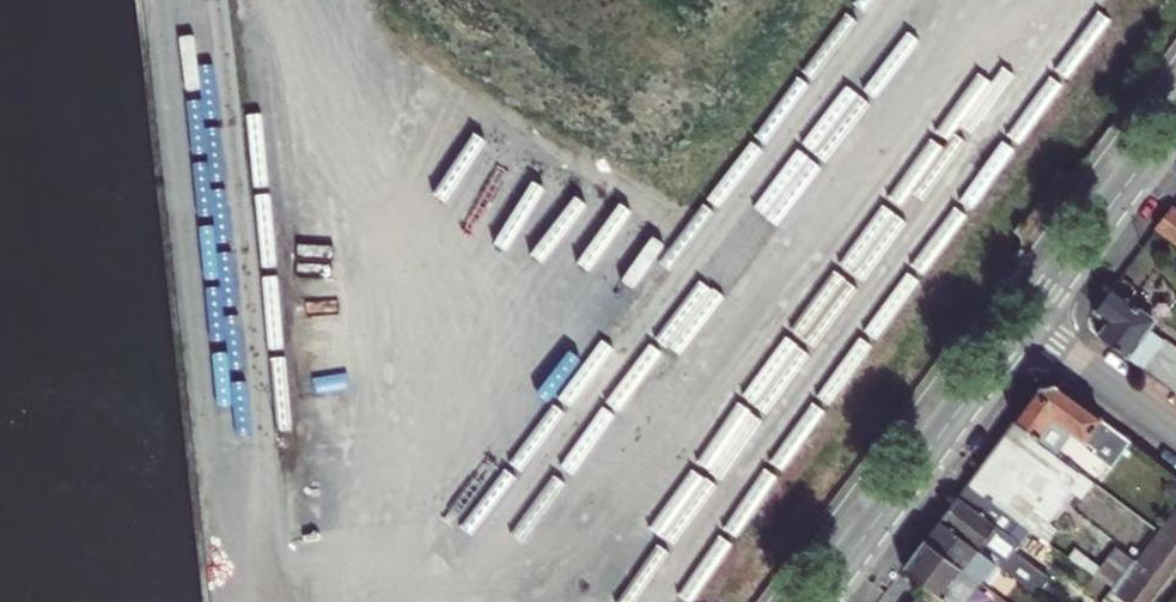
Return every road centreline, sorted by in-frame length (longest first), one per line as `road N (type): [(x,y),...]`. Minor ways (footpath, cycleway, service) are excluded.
road 1 (residential): [(1022,329),(819,601)]
road 2 (residential): [(1175,122),(1022,329)]
road 3 (residential): [(1022,329),(1175,440)]

